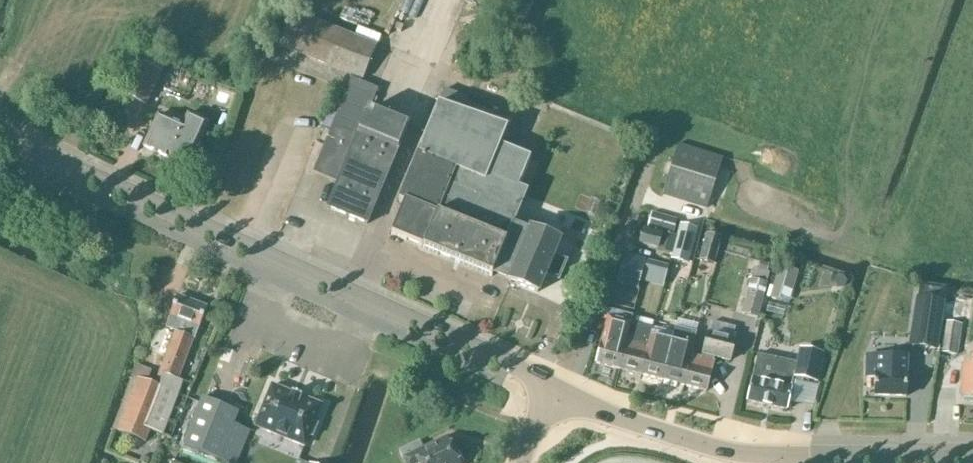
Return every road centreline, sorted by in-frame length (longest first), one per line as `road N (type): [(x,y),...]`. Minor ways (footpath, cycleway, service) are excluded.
road 1 (tertiary): [(557,401),(0,136)]
road 2 (tertiary): [(972,457),(759,459),(557,401)]

